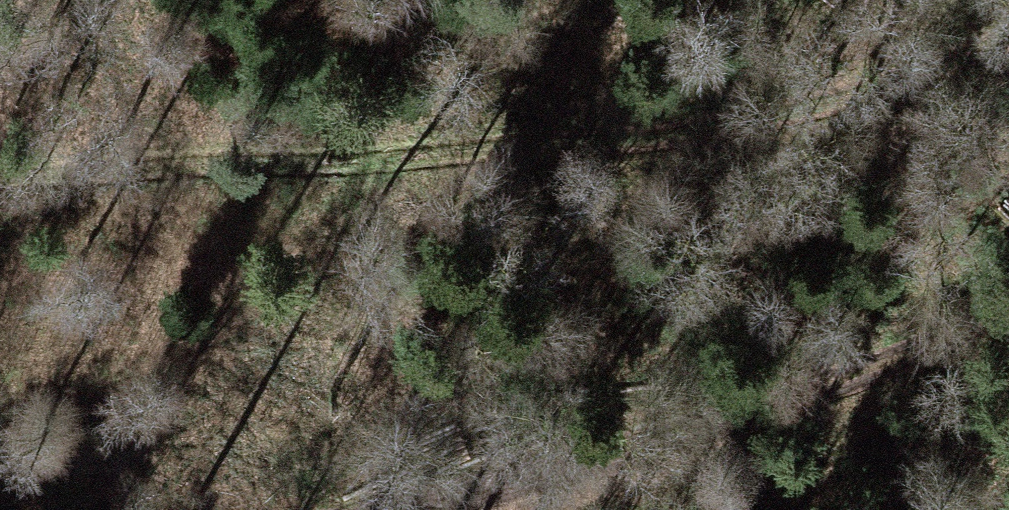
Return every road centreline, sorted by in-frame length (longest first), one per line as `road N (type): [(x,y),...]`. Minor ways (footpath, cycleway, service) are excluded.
road 1 (track): [(0,179),(1008,112)]
road 2 (track): [(371,509),(1008,300)]

